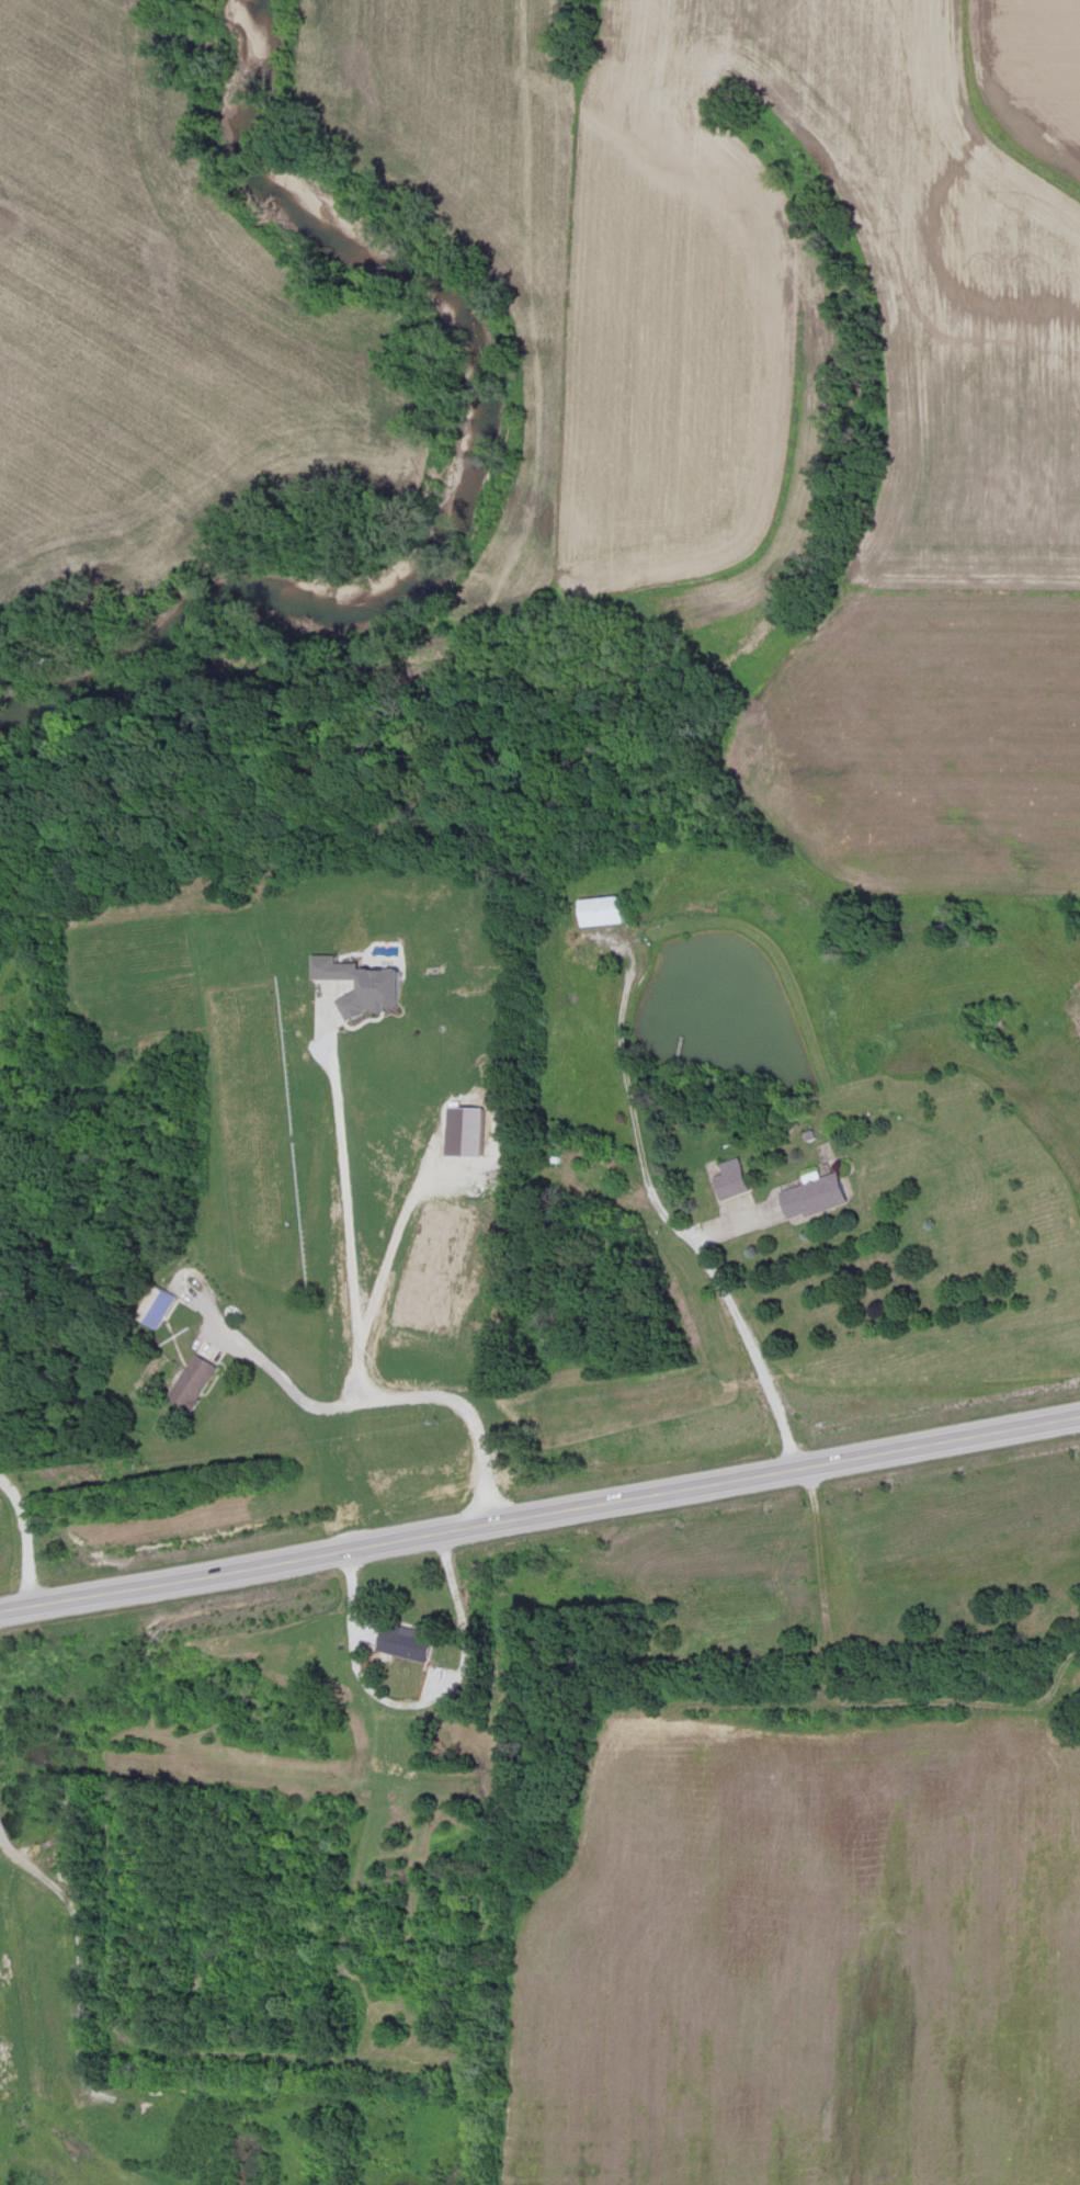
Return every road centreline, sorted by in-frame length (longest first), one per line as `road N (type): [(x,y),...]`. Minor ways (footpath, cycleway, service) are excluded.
road 1 (primary): [(0,1613),(1079,1417)]

